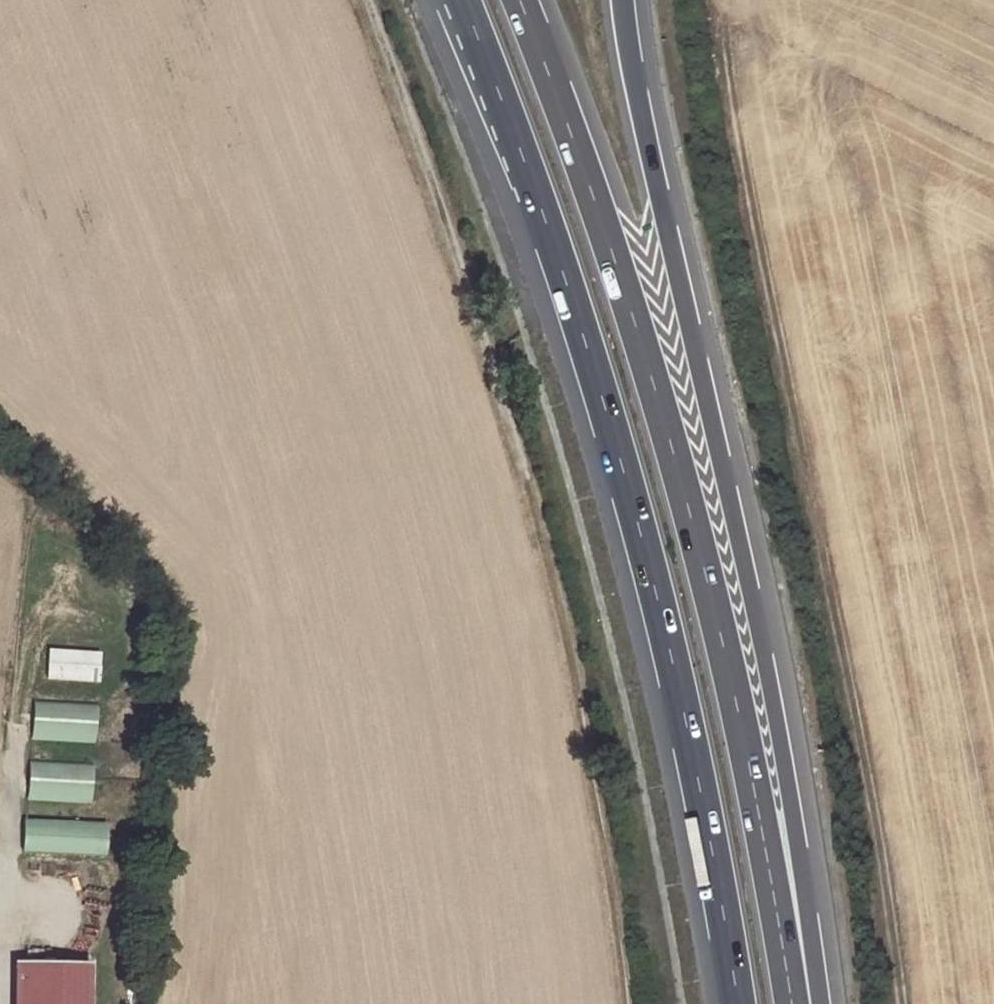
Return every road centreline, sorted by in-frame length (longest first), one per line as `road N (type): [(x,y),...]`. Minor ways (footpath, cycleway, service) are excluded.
road 1 (trunk): [(463,0),(570,288),(628,486),(681,694),(736,1003)]
road 2 (trunk): [(792,1003),(750,768),(681,472),(618,264),(521,0)]
road 3 (track): [(621,1003),(543,565),(361,0)]
road 4 (trunk): [(799,1003),(815,968),(795,828),(625,0)]
road 5 (track): [(716,42),(845,672),(894,1003)]

